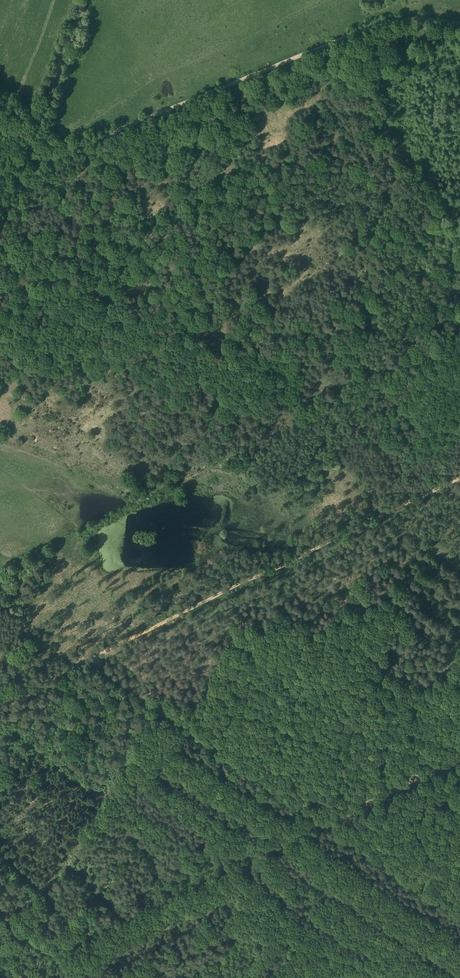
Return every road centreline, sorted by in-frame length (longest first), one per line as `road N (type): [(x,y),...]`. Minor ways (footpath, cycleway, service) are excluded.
road 1 (track): [(12,195),(56,156),(369,28),(404,19),(459,24)]
road 2 (track): [(89,661),(459,909)]
road 3 (track): [(459,476),(89,661)]
road 4 (unclassified): [(0,226),(84,0)]
road 5 (track): [(459,753),(327,822)]

